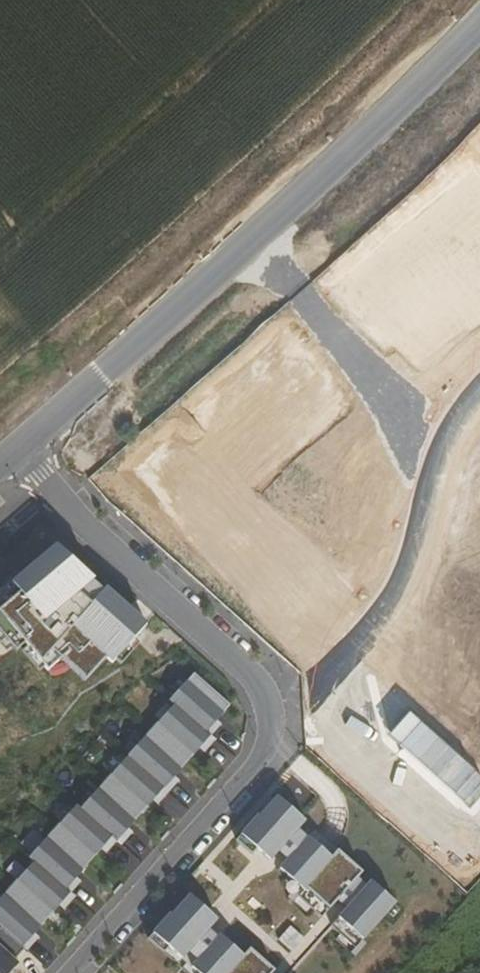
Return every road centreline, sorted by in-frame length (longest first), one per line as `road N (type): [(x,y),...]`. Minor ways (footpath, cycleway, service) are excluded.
road 1 (residential): [(11,454),(245,669),(268,712)]
road 2 (residential): [(268,712),(264,748),(71,972)]
road 3 (residential): [(268,712),(313,690),(377,621),(404,562),(435,453)]
road 4 (unclassified): [(250,238),(11,454)]
road 5 (unclassified): [(479,25),(250,238)]
road 6 (residential): [(250,238),(435,453)]

